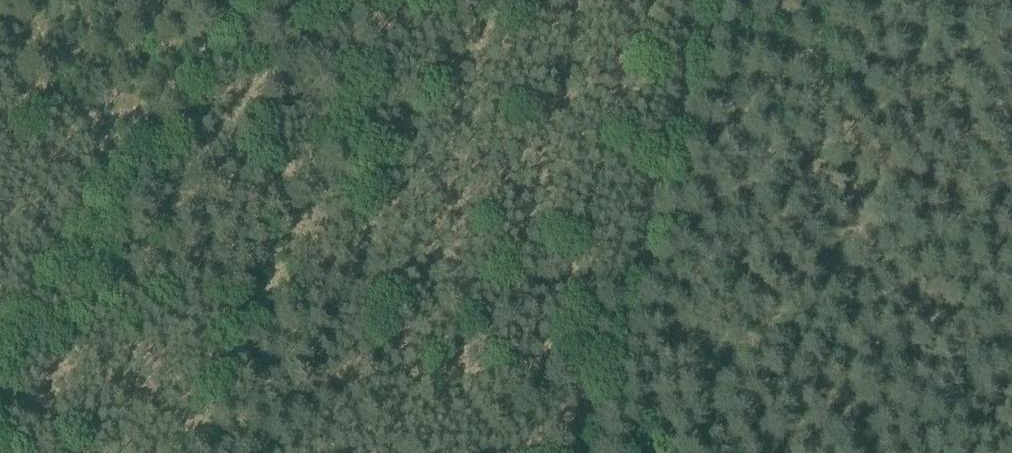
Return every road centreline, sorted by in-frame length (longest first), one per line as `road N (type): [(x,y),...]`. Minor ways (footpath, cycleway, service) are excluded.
road 1 (track): [(594,452),(712,0)]

